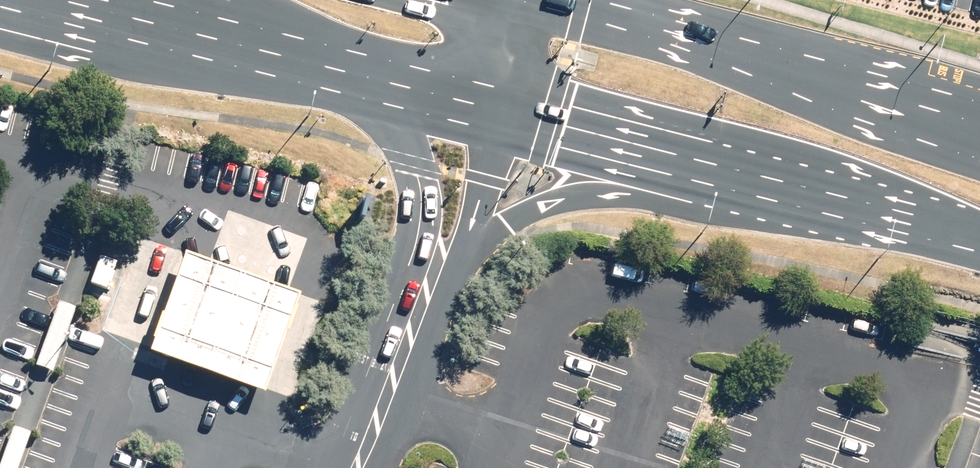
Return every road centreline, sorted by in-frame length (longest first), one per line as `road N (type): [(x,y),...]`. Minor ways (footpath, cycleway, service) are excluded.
road 1 (primary): [(808,193),(638,190),(525,212),(492,230),(440,293),(420,209),(423,176),(407,116),(384,73)]
road 2 (primary): [(808,193),(384,73)]
road 3 (primary): [(654,35),(979,144)]
road 4 (primary): [(384,73),(120,0)]
road 5 (primary): [(979,245),(808,193)]
road 6 (primary): [(520,0),(654,35)]

